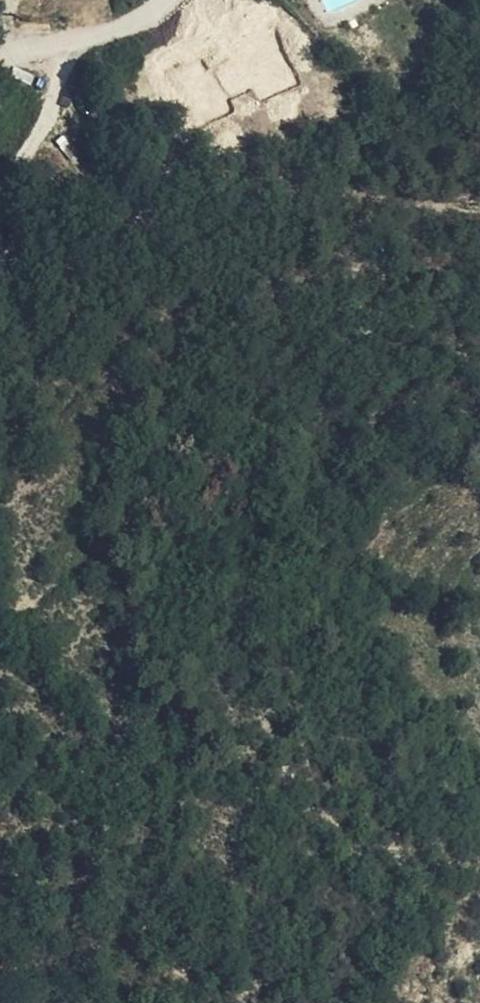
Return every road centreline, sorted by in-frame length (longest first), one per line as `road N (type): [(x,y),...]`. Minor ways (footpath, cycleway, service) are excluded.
road 1 (unclassified): [(0,54),(119,31),(166,0)]

